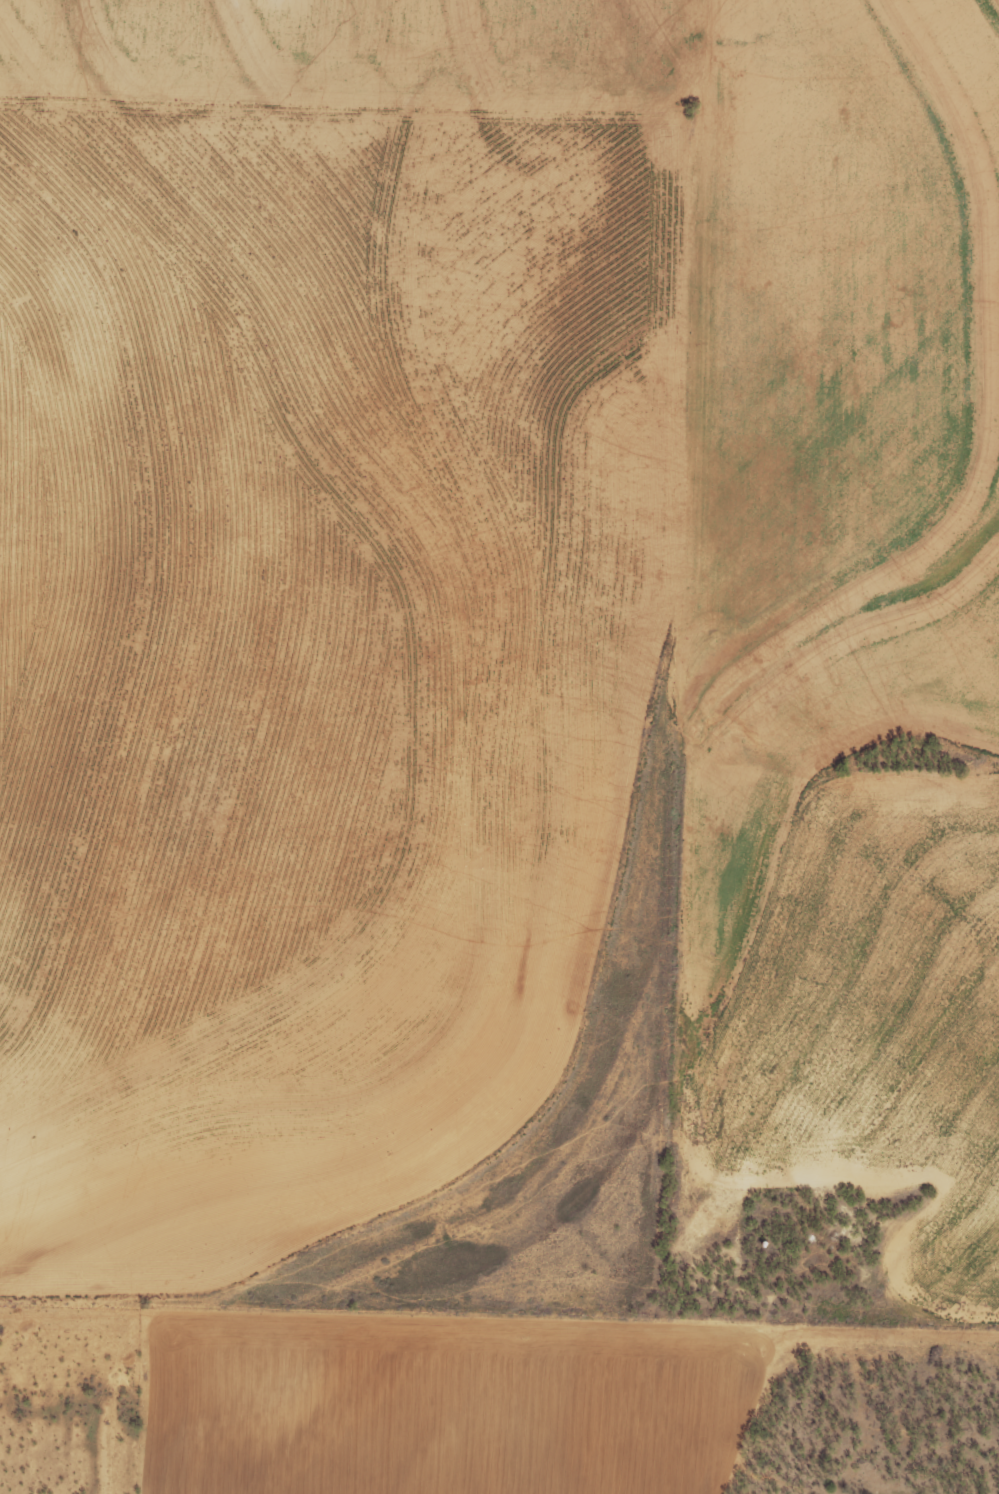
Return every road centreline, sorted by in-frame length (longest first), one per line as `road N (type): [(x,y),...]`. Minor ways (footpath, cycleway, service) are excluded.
road 1 (track): [(483,1493),(490,1346),(459,1315),(0,1300)]

